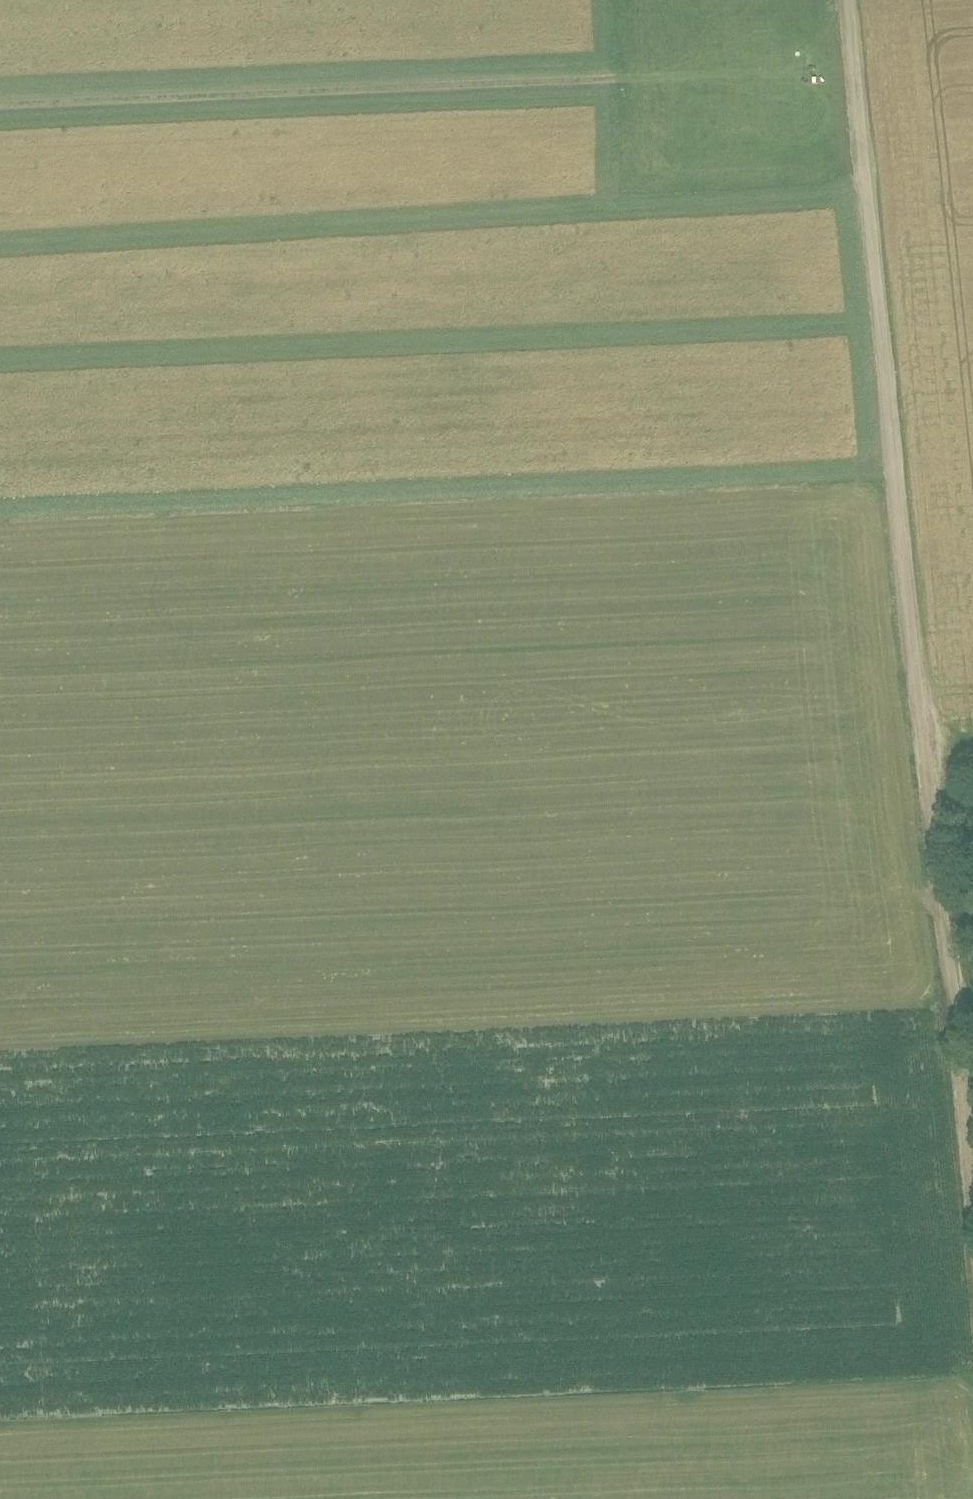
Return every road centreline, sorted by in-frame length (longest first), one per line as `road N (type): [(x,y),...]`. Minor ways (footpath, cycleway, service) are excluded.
road 1 (track): [(929,752),(849,0)]
road 2 (track): [(972,1158),(929,752)]

